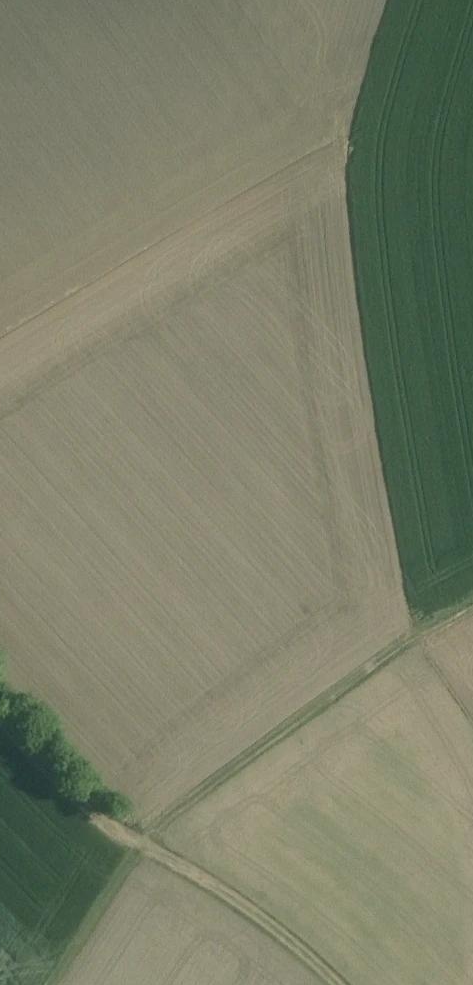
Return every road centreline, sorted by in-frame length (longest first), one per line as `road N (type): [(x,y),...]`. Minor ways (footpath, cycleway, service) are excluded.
road 1 (track): [(343,984),(224,890),(93,813),(0,719)]

